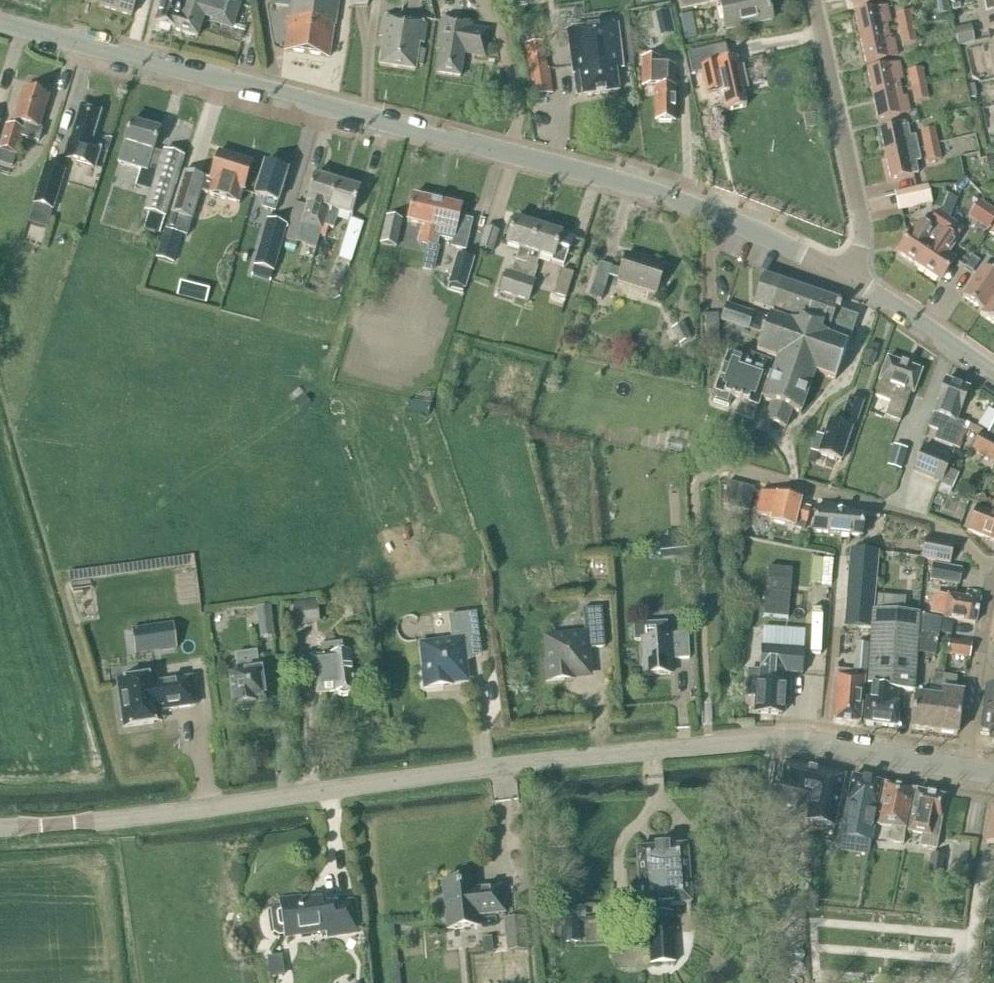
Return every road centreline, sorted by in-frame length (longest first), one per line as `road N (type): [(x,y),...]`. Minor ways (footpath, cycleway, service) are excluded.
road 1 (tertiary): [(0,828),(139,818),(526,761),(782,741),(964,771)]
road 2 (unclassified): [(851,278),(654,190),(0,21)]
road 3 (residential): [(993,572),(923,518),(725,467)]
road 4 (residential): [(851,278),(859,213),(812,0)]
road 5 (unclassified): [(993,372),(851,278)]

